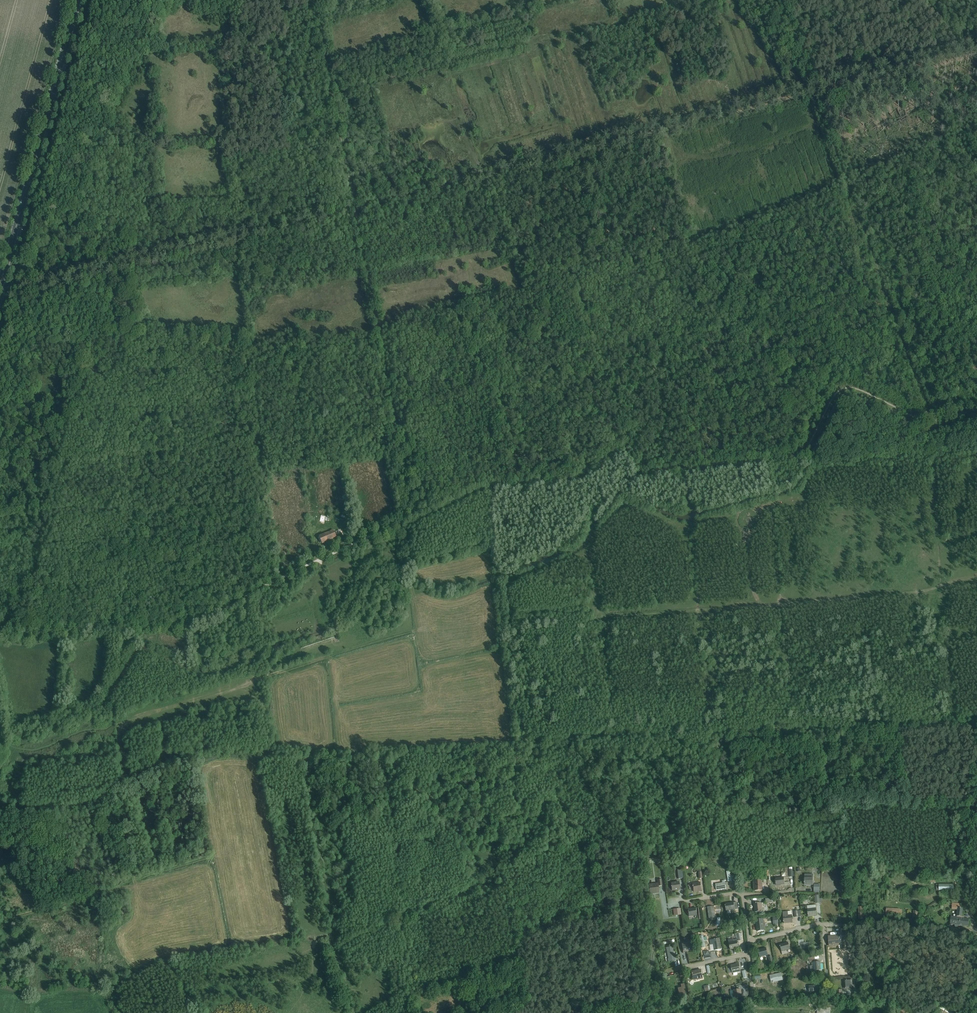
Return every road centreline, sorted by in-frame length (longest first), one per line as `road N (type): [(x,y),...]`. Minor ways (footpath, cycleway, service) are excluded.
road 1 (track): [(627,447),(631,432),(575,280),(581,267),(672,244),(702,246),(850,184)]
road 2 (track): [(880,270),(733,330),(728,321),(602,354)]
road 3 (primary): [(0,286),(78,0)]
road 4 (track): [(246,334),(271,582)]
road 5 (track): [(336,91),(455,65),(464,74),(489,175)]
road 6 (track): [(0,921),(215,856)]
road 7 (track): [(68,510),(259,503)]
road 8 (track): [(519,1012),(532,1005),(648,1002),(646,978),(654,975)]
road 9 (track): [(418,630),(262,678)]
road 10 (track): [(135,880),(119,718)]
road 11 (unclassified): [(750,942),(823,925),(827,978)]

